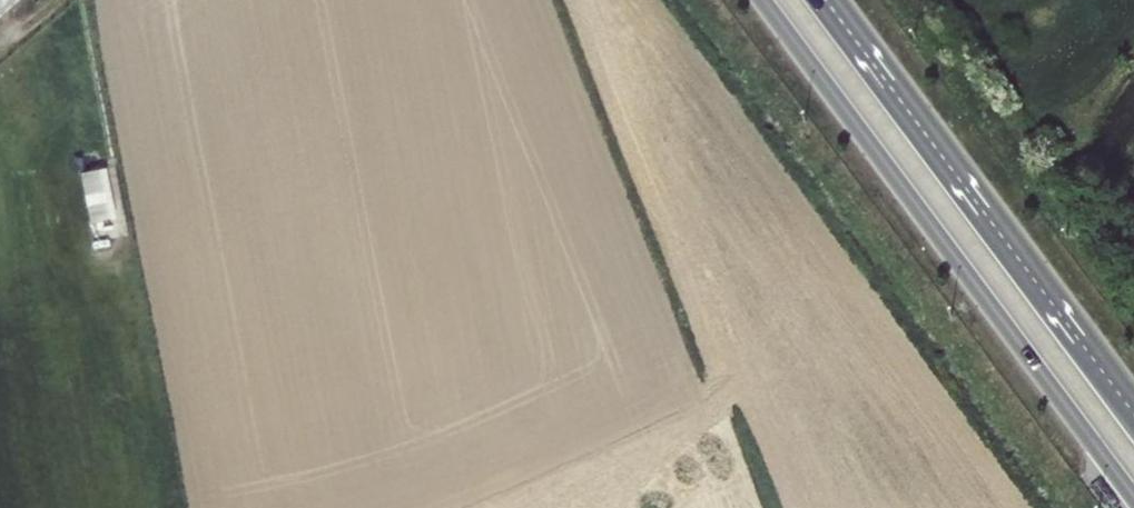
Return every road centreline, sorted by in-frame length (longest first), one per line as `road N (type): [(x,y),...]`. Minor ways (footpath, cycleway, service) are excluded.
road 1 (secondary): [(760,0),(1133,502)]
road 2 (secondary): [(1133,398),(831,0)]

